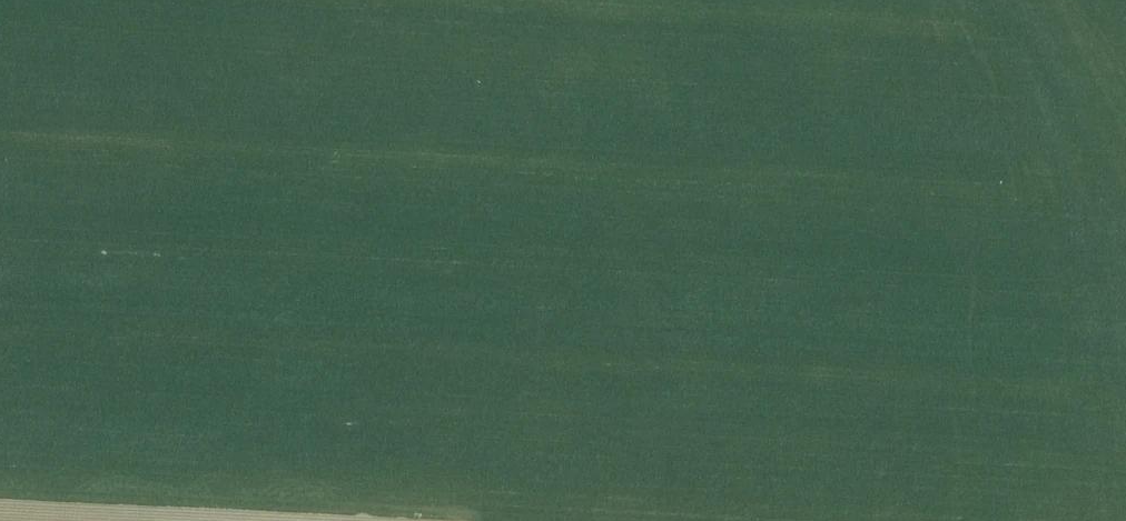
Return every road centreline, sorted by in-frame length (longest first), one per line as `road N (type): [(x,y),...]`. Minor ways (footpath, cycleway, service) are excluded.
road 1 (track): [(0,492),(296,509)]

